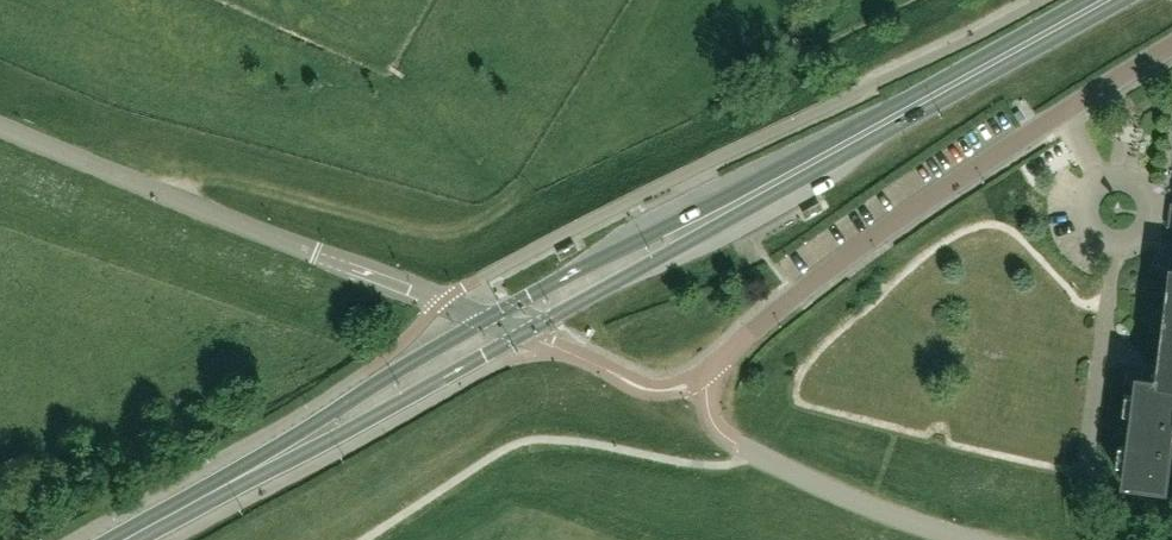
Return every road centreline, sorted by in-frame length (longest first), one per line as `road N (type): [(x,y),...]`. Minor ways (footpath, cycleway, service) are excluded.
road 1 (residential): [(973,539),(725,436),(710,414),(703,378),(872,238),(1171,47)]
road 2 (unclassified): [(0,124),(487,318)]
road 3 (secondary): [(793,170),(1106,0)]
road 4 (secondary): [(793,170),(647,234),(487,318)]
road 5 (secondary): [(521,332),(793,170)]
road 6 (secondary): [(242,477),(334,438),(521,332)]
road 7 (secondary): [(487,318),(311,424),(242,477)]
road 8 (secondary): [(124,539),(242,477)]

